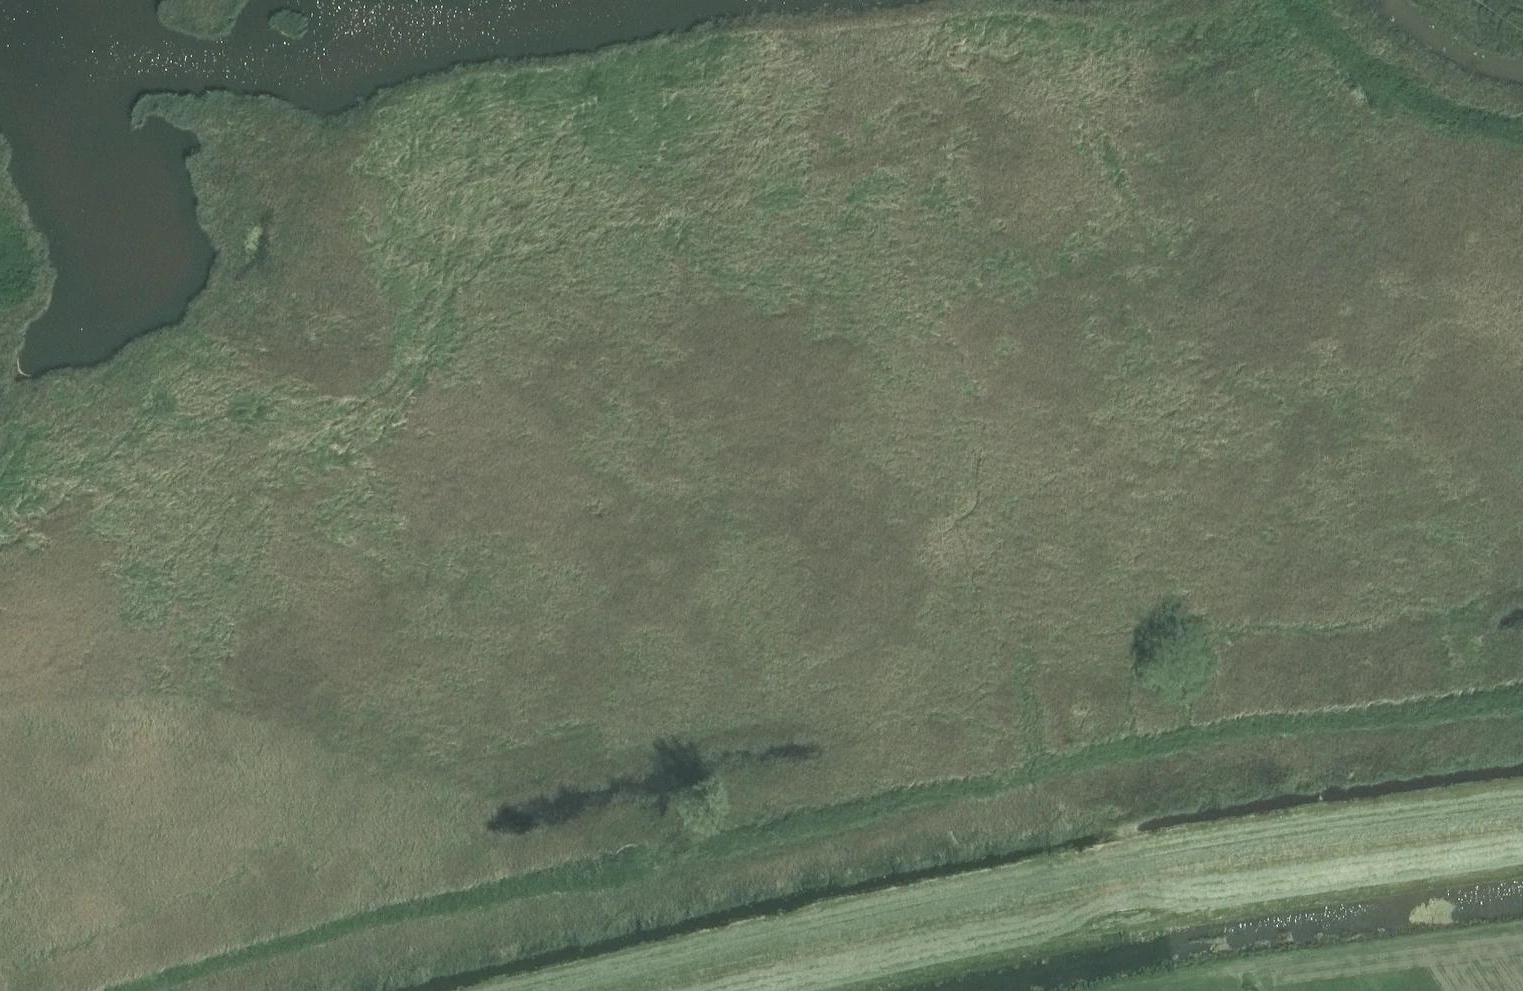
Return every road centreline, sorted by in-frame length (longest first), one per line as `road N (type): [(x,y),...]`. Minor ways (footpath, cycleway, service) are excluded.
road 1 (track): [(1522,702),(1150,747),(394,919),(151,990)]
road 2 (track): [(1522,136),(1426,106),(1377,78),(1319,34),(1290,0)]

